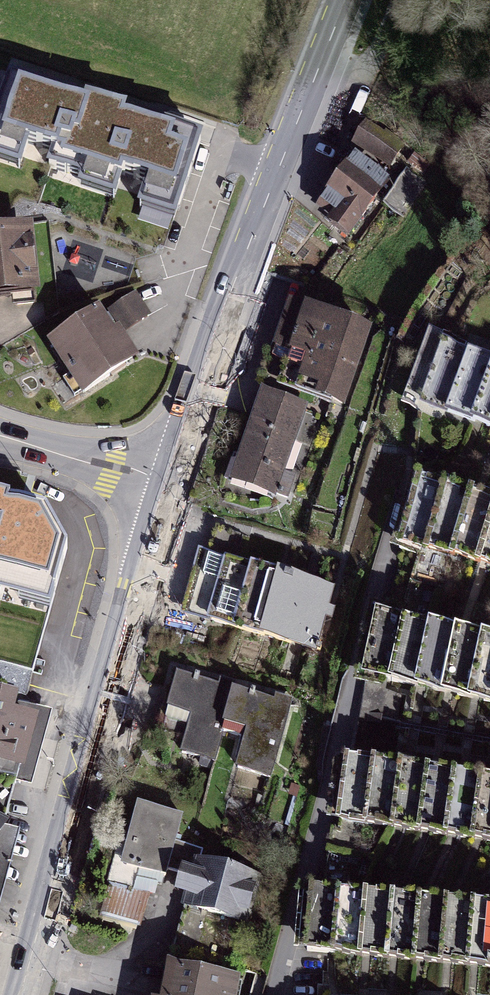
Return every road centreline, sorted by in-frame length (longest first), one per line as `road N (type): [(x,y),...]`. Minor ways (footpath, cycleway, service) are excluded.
road 1 (tertiary): [(21,994),(167,486)]
road 2 (residential): [(272,994),(403,488)]
road 3 (tertiary): [(167,486),(247,249),(344,0)]
road 4 (tertiary): [(167,486),(0,442)]

